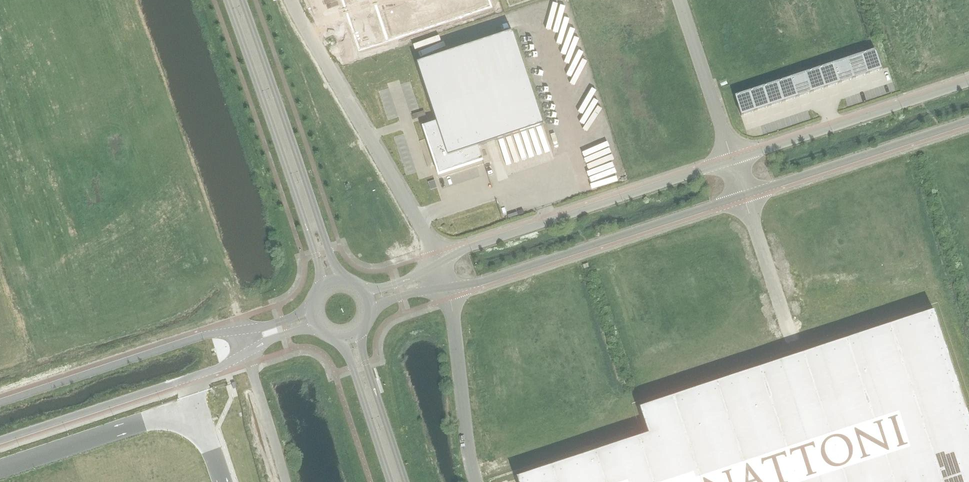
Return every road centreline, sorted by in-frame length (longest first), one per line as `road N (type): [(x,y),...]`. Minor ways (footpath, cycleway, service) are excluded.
road 1 (unclassified): [(732,161),(440,263)]
road 2 (unclassified): [(450,289),(742,197)]
road 3 (unclassified): [(291,0),(440,263)]
road 4 (secondary): [(221,0),(322,280)]
road 5 (secondary): [(338,276),(237,0)]
road 6 (unclassified): [(0,445),(209,375),(248,352)]
road 7 (unclassified): [(242,329),(196,335),(0,400)]
road 8 (unclassified): [(968,82),(732,161)]
road 9 (unclassified): [(742,197),(968,119)]
road 10 (unclassified): [(474,481),(450,289)]
road 11 (unclassified): [(679,0),(732,161)]
road 12 (secondary): [(404,481),(358,338)]
road 13 (secondary): [(339,343),(389,481)]
road 14 (unclassified): [(742,197),(790,332)]
road 15 (unclassified): [(248,352),(286,481)]

